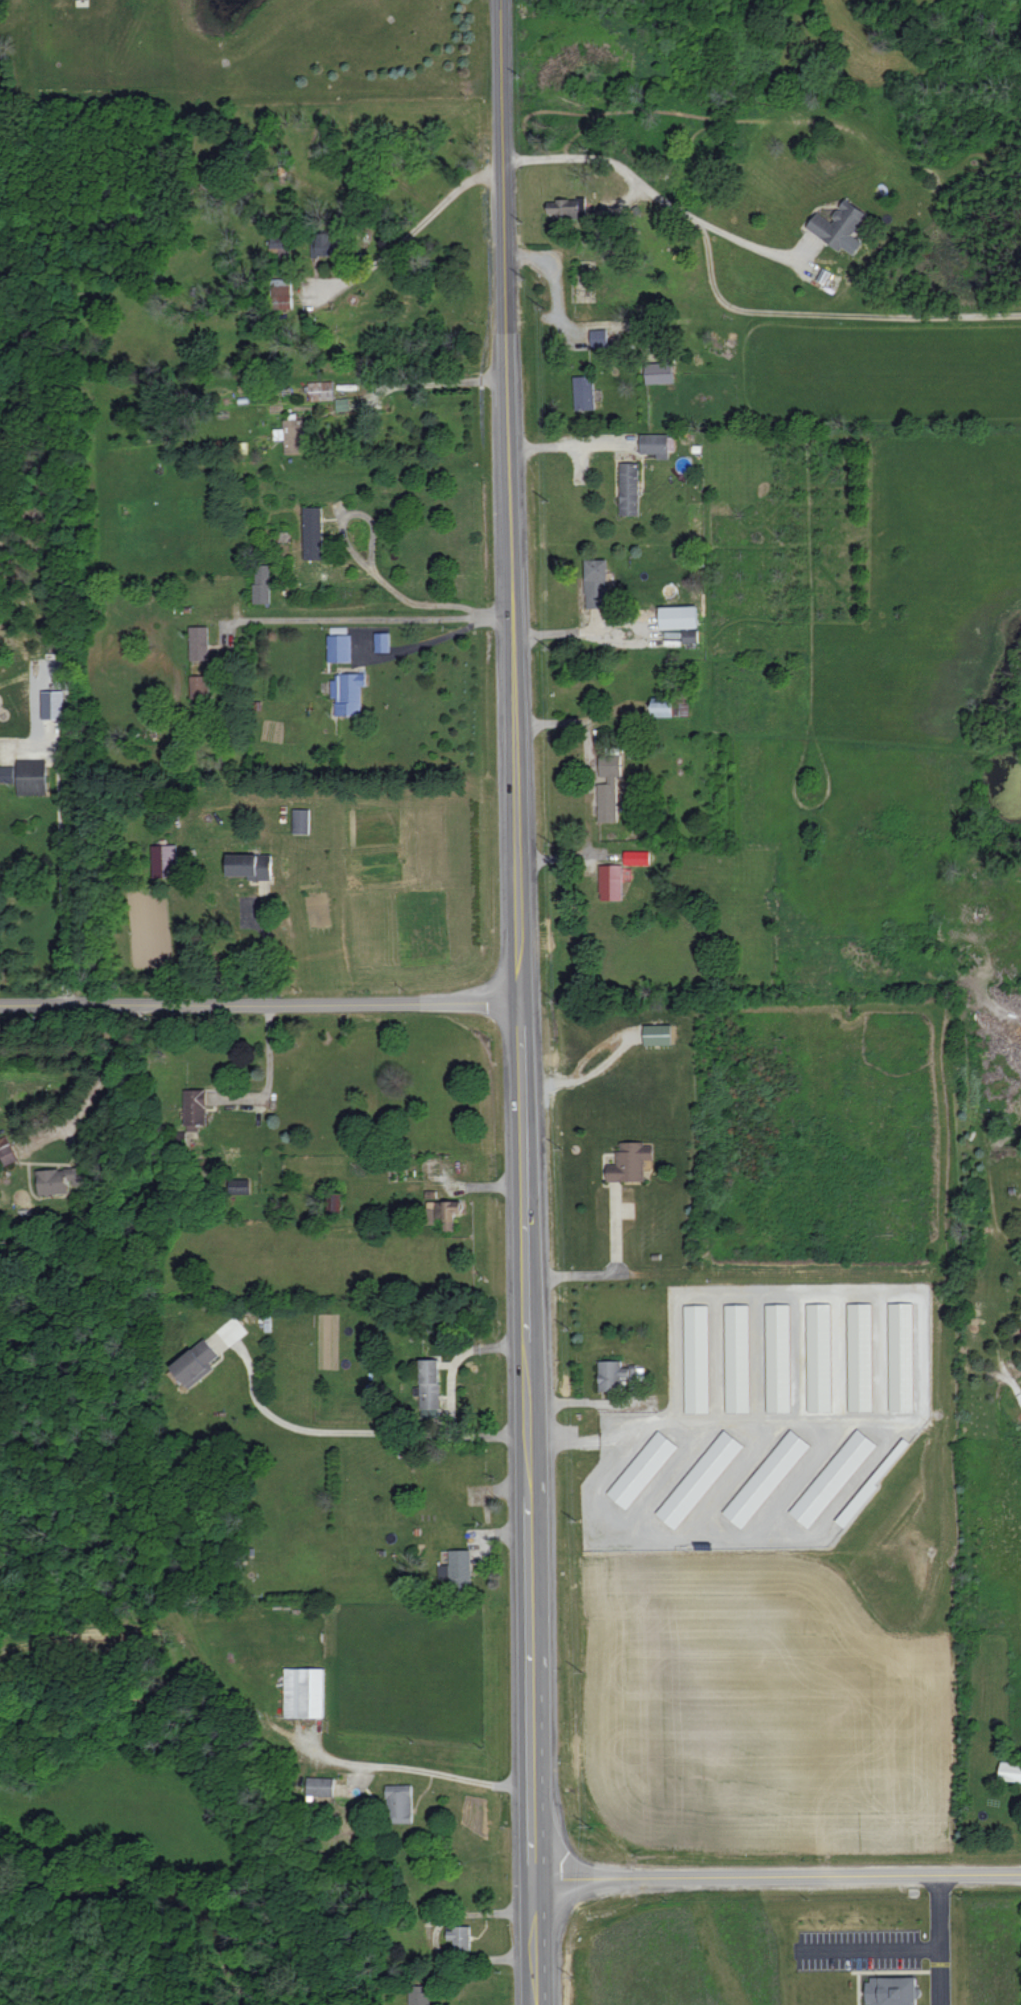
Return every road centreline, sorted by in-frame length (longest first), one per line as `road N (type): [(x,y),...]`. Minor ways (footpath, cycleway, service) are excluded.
road 1 (secondary): [(532,2004),(502,0)]
road 2 (tertiary): [(517,1001),(0,1002)]
road 3 (secondary): [(1020,1877),(530,1880)]

